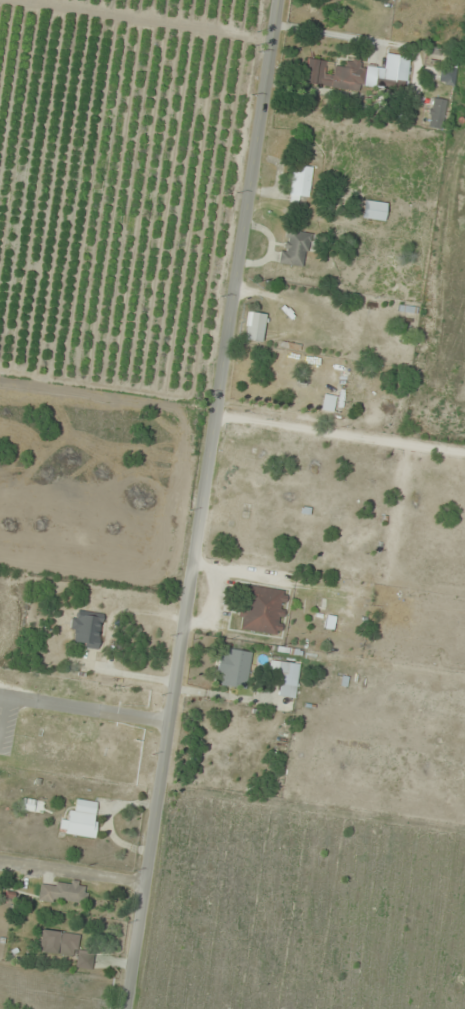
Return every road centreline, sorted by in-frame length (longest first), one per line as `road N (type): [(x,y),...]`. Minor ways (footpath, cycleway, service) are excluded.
road 1 (tertiary): [(124,1008),(280,0)]

